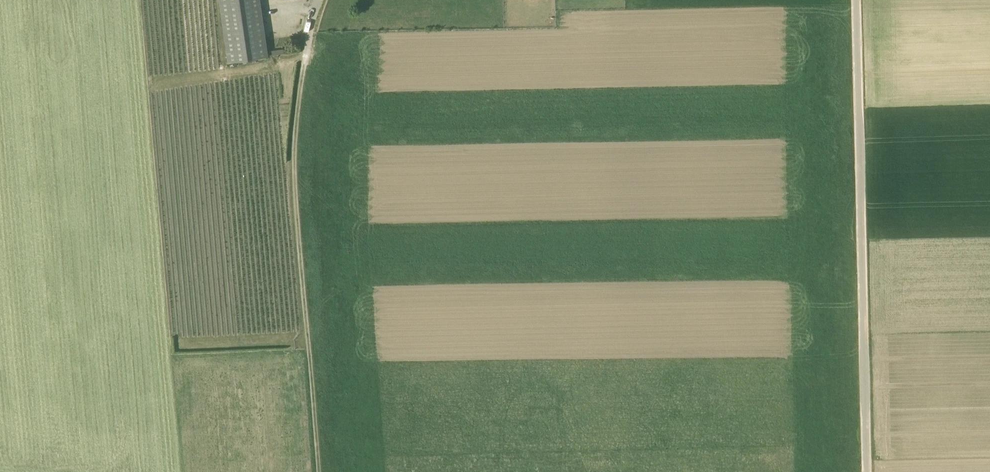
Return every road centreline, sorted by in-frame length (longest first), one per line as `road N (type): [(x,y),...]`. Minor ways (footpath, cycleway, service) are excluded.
road 1 (track): [(319,471),(293,186),(306,45),(321,0)]
road 2 (unclassified): [(867,471),(856,0)]

